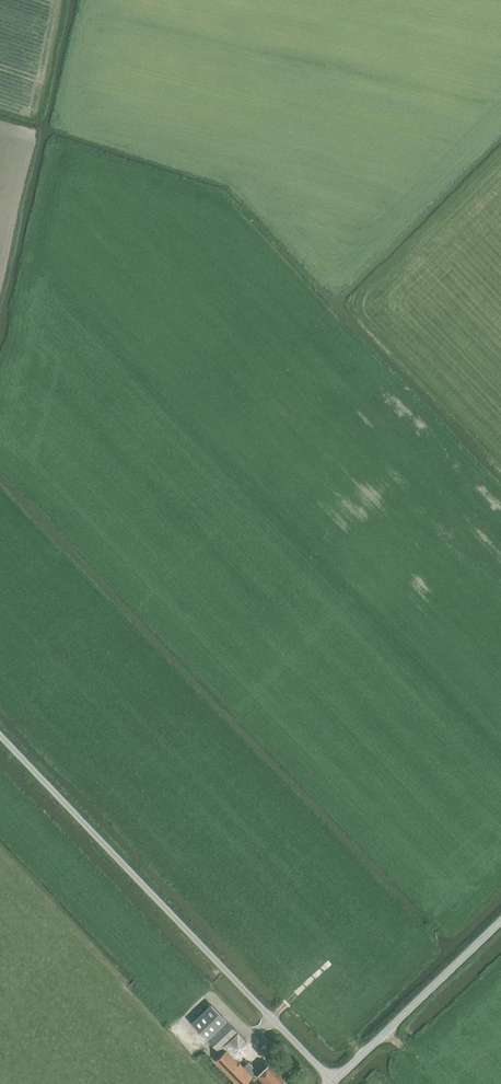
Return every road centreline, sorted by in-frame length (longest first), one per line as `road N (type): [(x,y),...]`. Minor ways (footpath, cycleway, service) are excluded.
road 1 (unclassified): [(335,1081),(0,737)]
road 2 (unclassified): [(335,1081),(500,923)]

